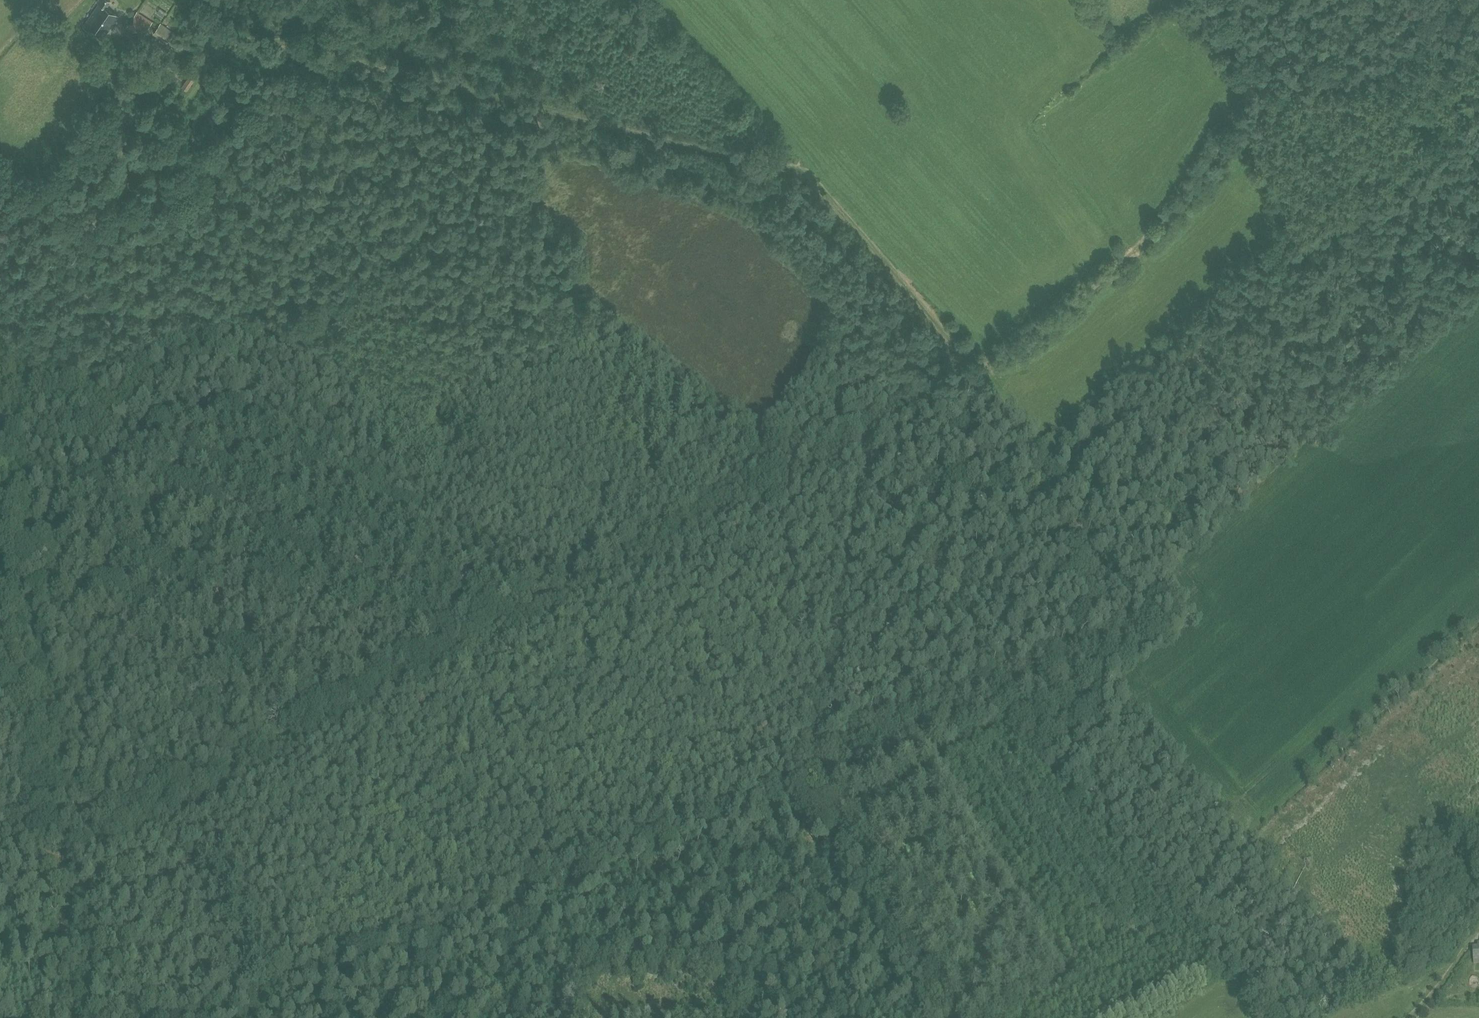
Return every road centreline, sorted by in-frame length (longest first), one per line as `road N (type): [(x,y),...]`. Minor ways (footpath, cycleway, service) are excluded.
road 1 (track): [(0,877),(57,871),(1002,360),(1190,204),(1312,0)]
road 2 (track): [(72,198),(133,169),(233,50),(572,101),(691,143),(804,169),(979,375)]

